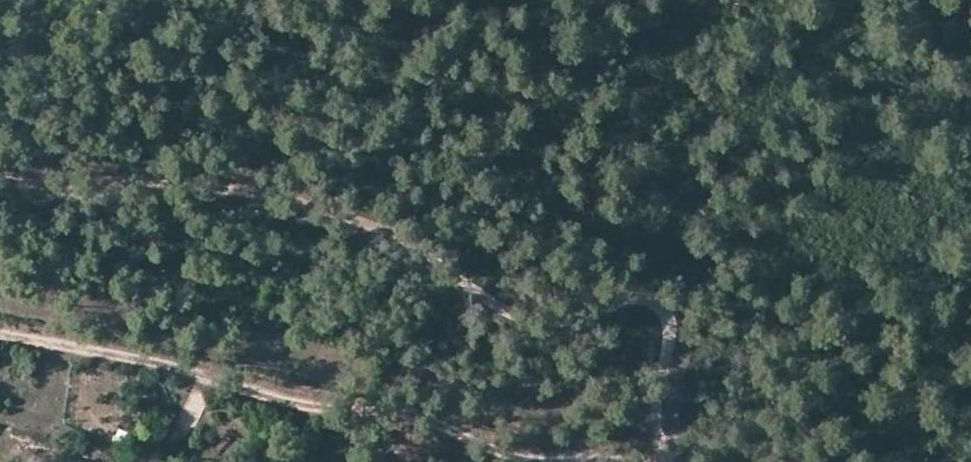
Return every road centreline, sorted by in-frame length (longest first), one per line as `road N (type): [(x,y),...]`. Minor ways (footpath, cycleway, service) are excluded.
road 1 (track): [(662,461),(653,302),(552,323),(455,291),(385,226),(279,192),(29,184),(0,177)]
road 2 (track): [(662,461),(540,451),(403,416),(303,412),(0,329)]

